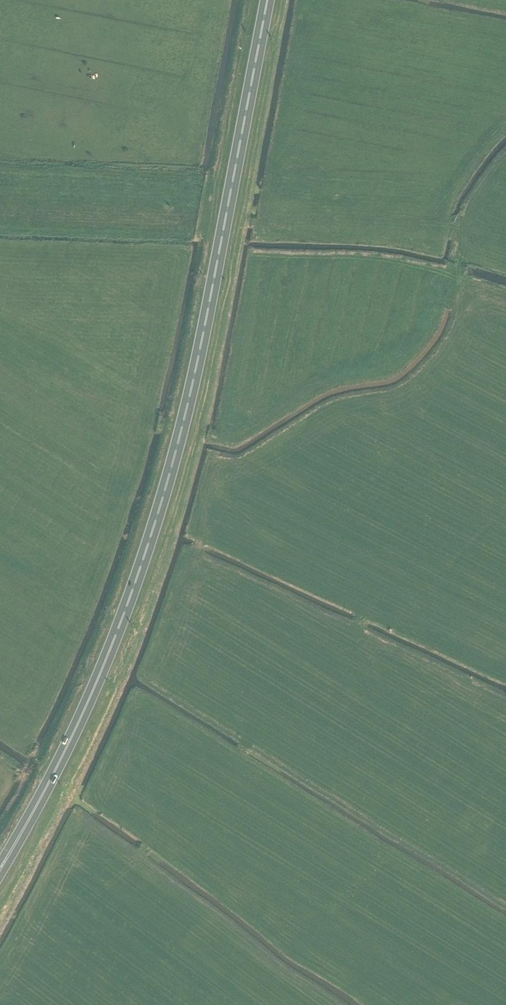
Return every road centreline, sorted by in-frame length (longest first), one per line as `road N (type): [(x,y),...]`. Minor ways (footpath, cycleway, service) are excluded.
road 1 (trunk): [(0,869),(101,672),(168,484),(268,0)]

